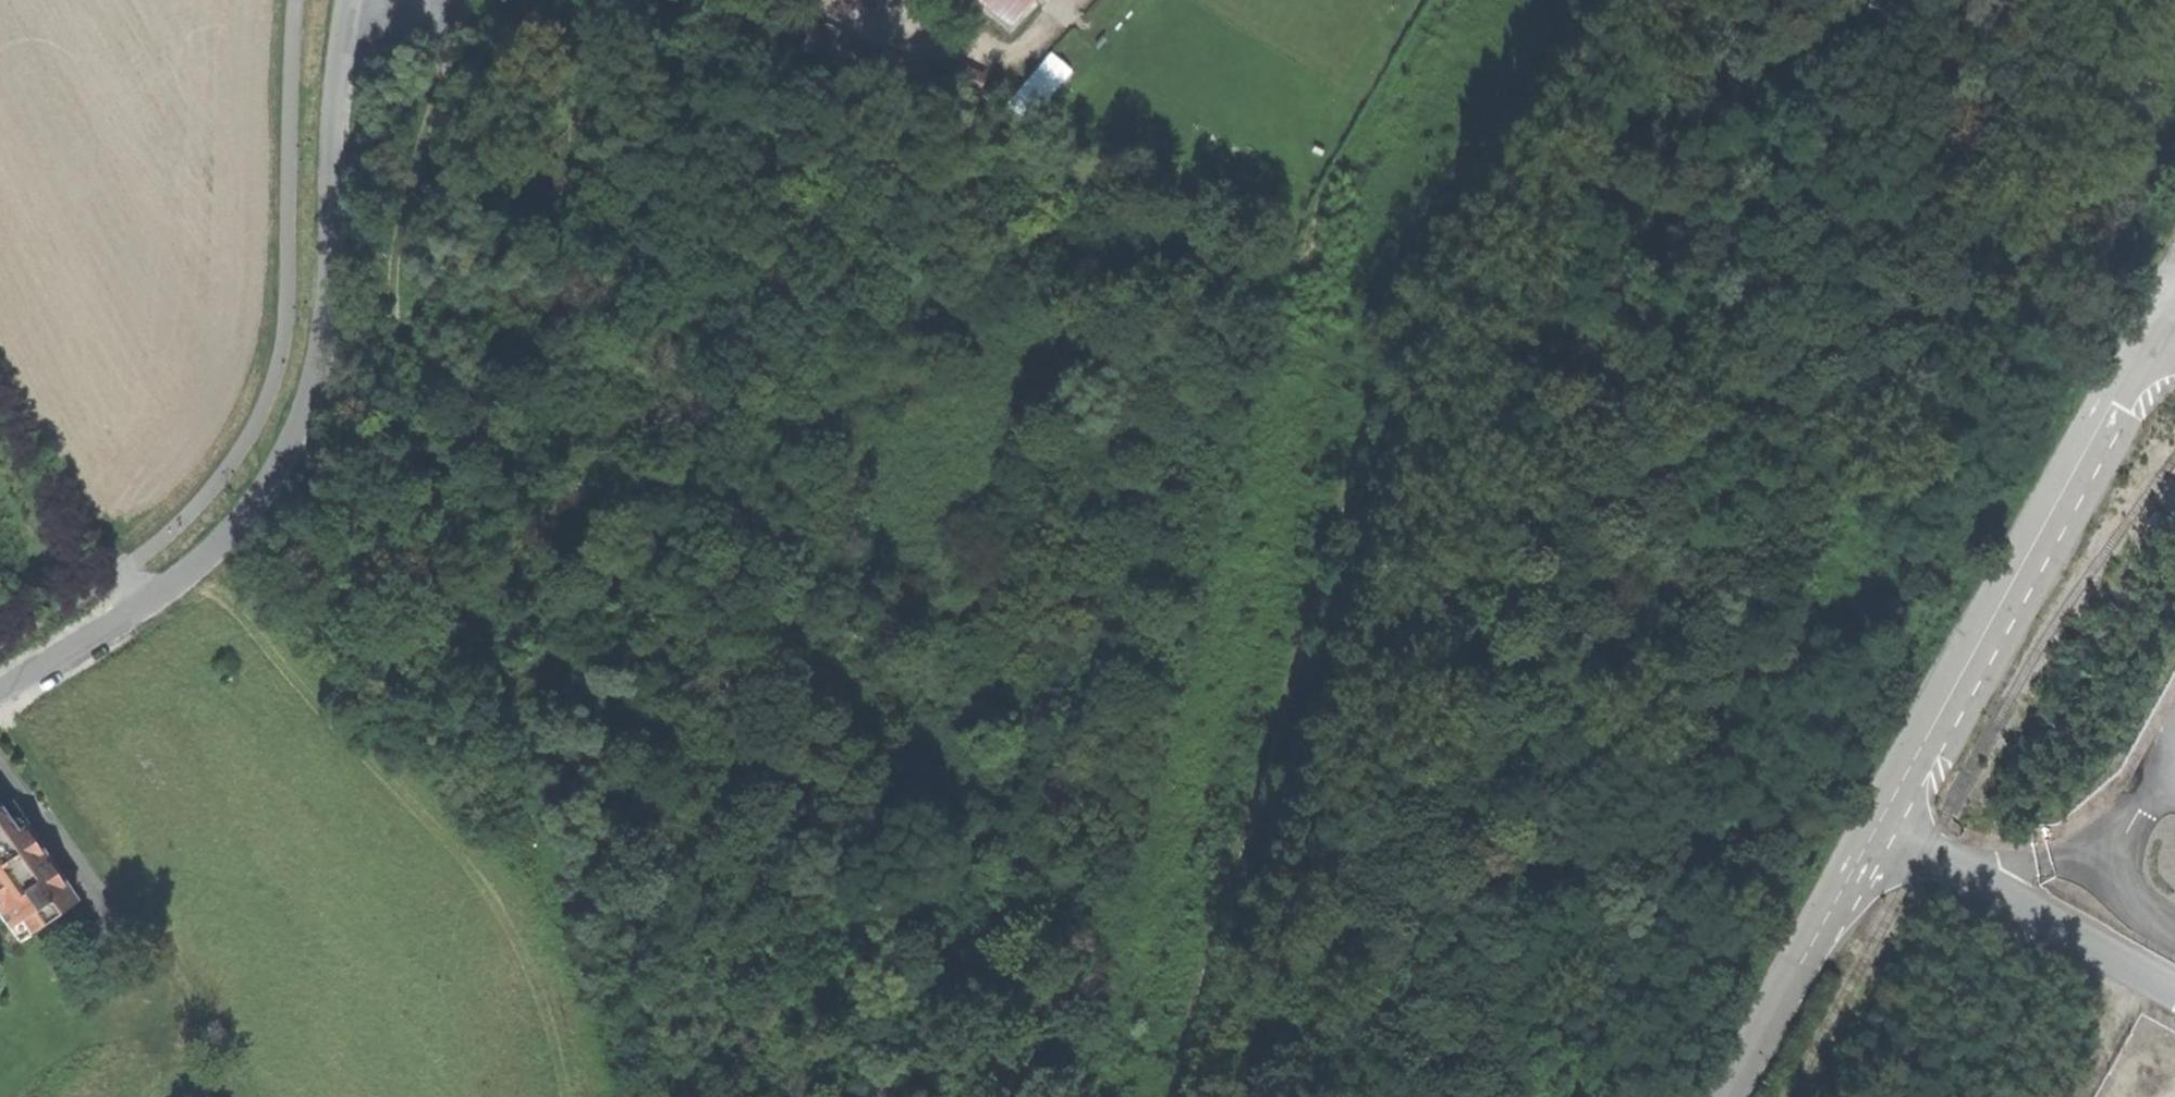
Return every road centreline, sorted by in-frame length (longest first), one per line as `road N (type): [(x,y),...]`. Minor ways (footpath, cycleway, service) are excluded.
road 1 (track): [(1175,1096),(1420,243),(1566,0)]
road 2 (unclassified): [(1727,1096),(2174,302)]
road 3 (unclassified): [(346,0),(327,337),(297,429),(238,521),(143,603)]
road 4 (unclassified): [(143,603),(0,692)]

